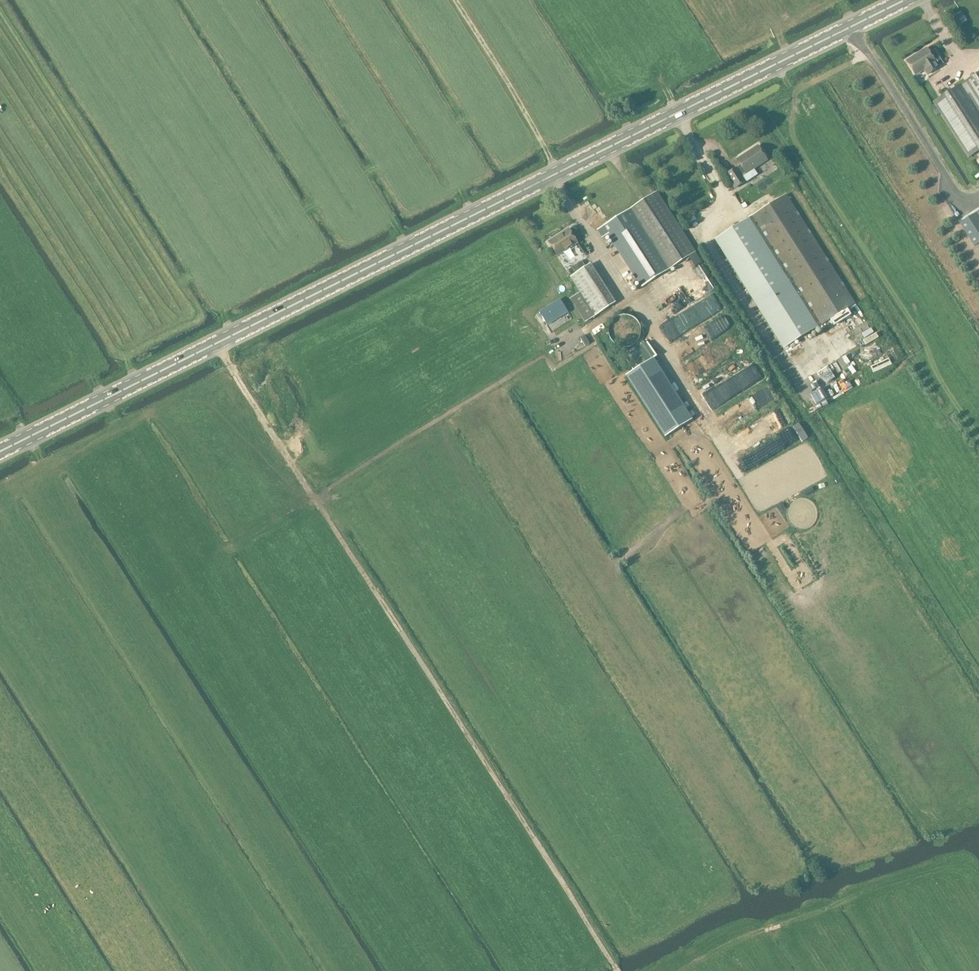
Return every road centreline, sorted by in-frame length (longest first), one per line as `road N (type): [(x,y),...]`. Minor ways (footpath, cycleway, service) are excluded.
road 1 (secondary): [(0,452),(905,0)]
road 2 (track): [(615,970),(314,498)]
road 3 (track): [(314,498),(632,299)]
road 4 (track): [(452,0),(559,173)]
road 5 (track): [(12,230),(71,327),(104,400)]
road 6 (track): [(314,498),(216,343)]

